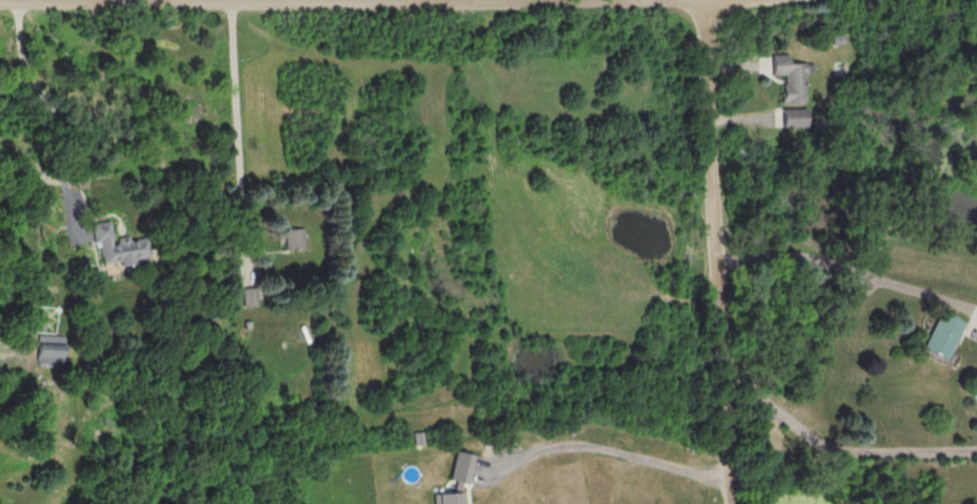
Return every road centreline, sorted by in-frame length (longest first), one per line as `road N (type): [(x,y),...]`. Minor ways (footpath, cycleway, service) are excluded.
road 1 (residential): [(615,0),(0,1)]
road 2 (residential): [(706,0),(734,503)]

